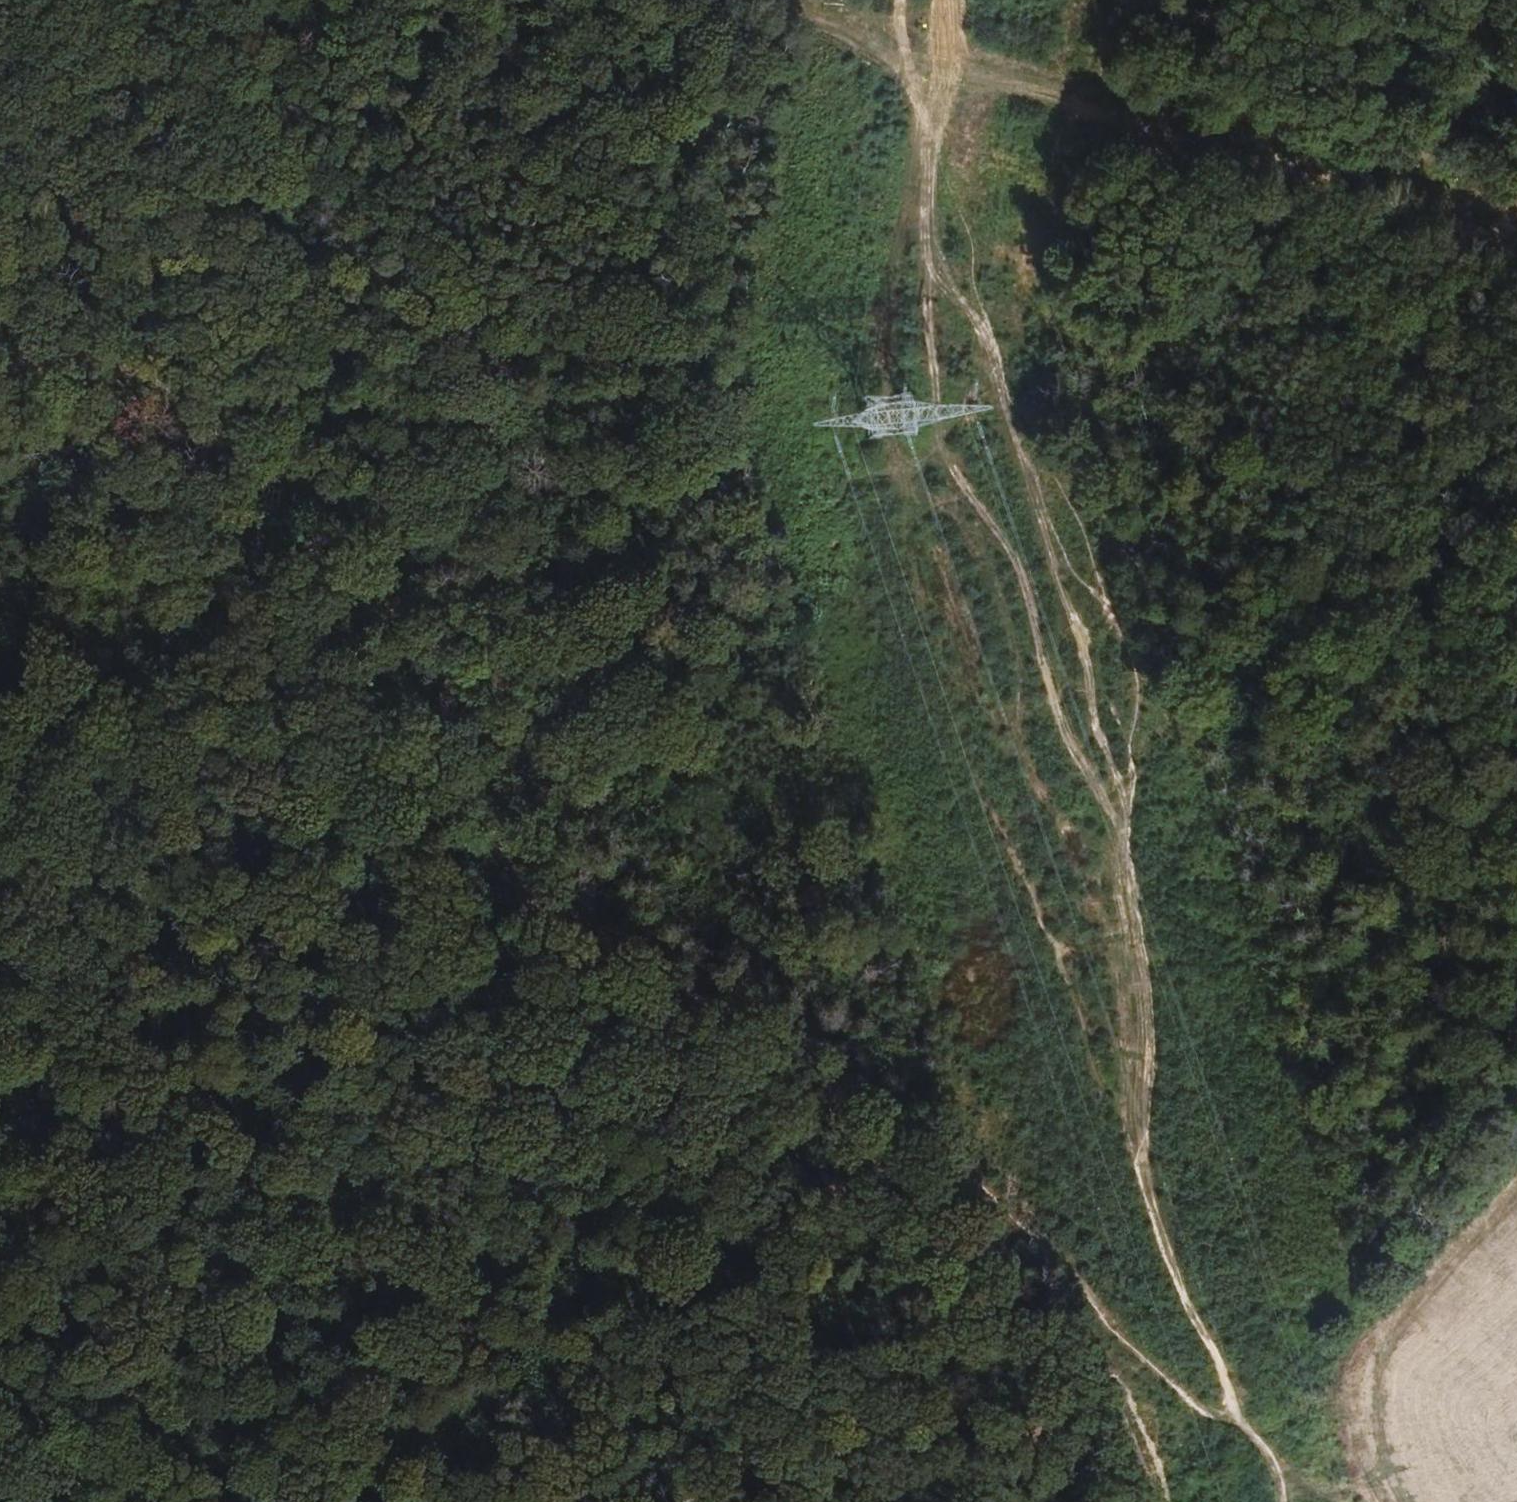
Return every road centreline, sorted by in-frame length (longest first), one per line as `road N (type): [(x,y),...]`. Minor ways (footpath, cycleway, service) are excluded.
road 1 (track): [(0,319),(104,354),(184,399),(315,449),(391,496),(445,558),(562,800),(627,875),(1065,1270),(1304,1501)]
road 2 (track): [(803,0),(1516,209)]
road 3 (track): [(1516,1193),(1391,1330),(1258,1449)]

